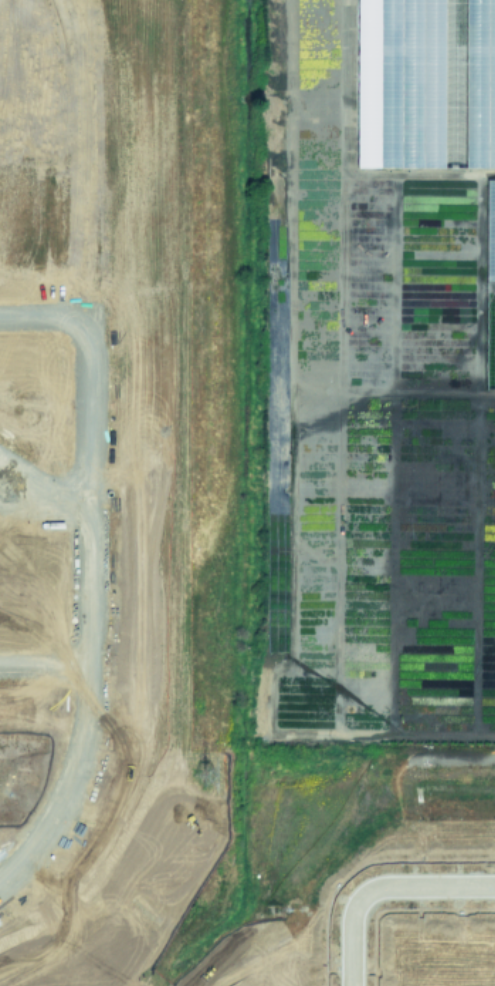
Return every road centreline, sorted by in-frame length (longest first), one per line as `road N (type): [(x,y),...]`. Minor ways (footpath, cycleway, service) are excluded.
road 1 (residential): [(0,881),(58,809),(85,717),(91,129),(54,0)]
road 2 (residential): [(347,985),(348,914),(357,890),(378,882),(494,881)]

